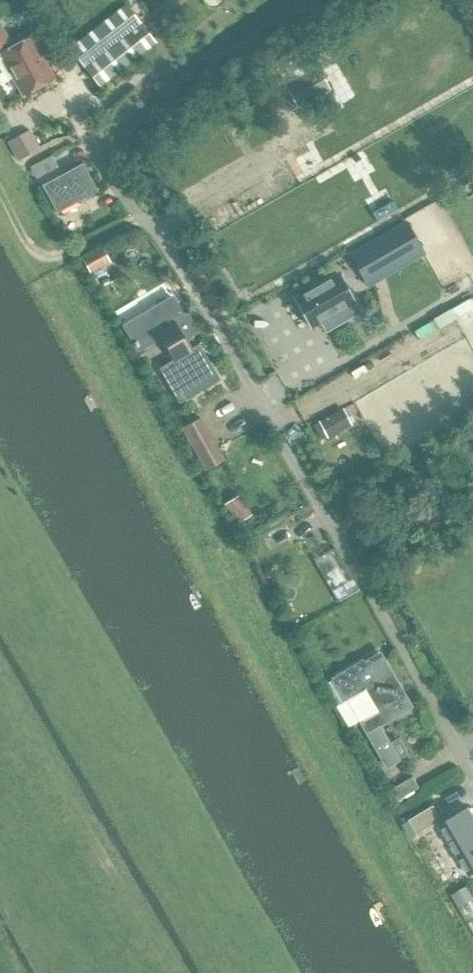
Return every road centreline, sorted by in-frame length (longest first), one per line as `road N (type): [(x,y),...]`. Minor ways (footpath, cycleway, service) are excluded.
road 1 (residential): [(472,770),(176,263),(98,159),(95,146),(138,92)]
road 2 (track): [(158,239),(322,127),(339,85),(324,58)]
road 3 (track): [(304,367),(343,362),(472,285)]
road 4 (track): [(141,218),(54,256),(24,239),(0,193)]
road 5 (track): [(472,285),(429,212),(472,187)]

